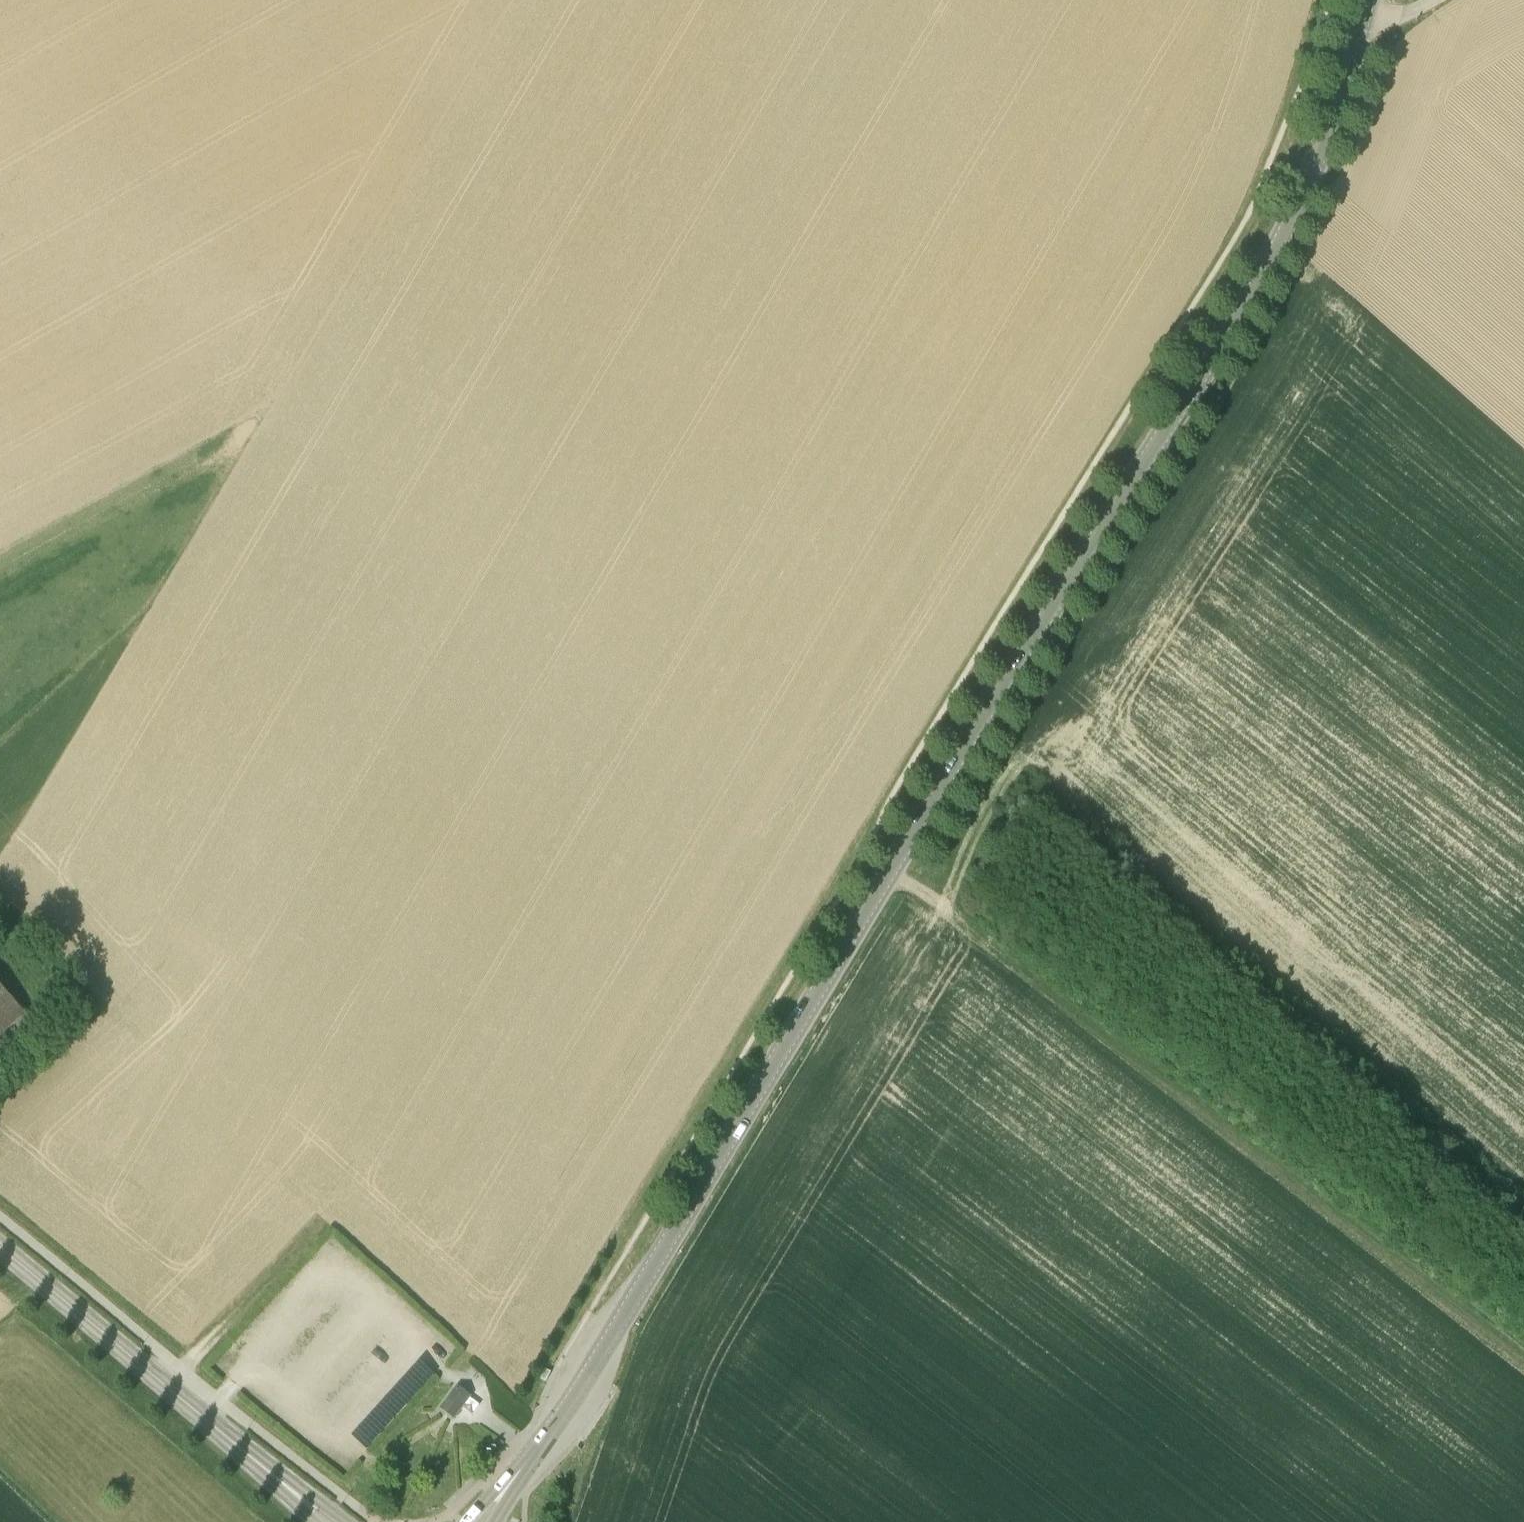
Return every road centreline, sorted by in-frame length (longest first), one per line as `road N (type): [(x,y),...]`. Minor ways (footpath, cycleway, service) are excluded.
road 1 (tertiary): [(481,1521),(570,1405),(971,736),(1250,298),(1317,161),(1364,19)]
road 2 (track): [(890,870),(1523,1354)]
road 3 (tertiary): [(331,1521),(0,1246)]

